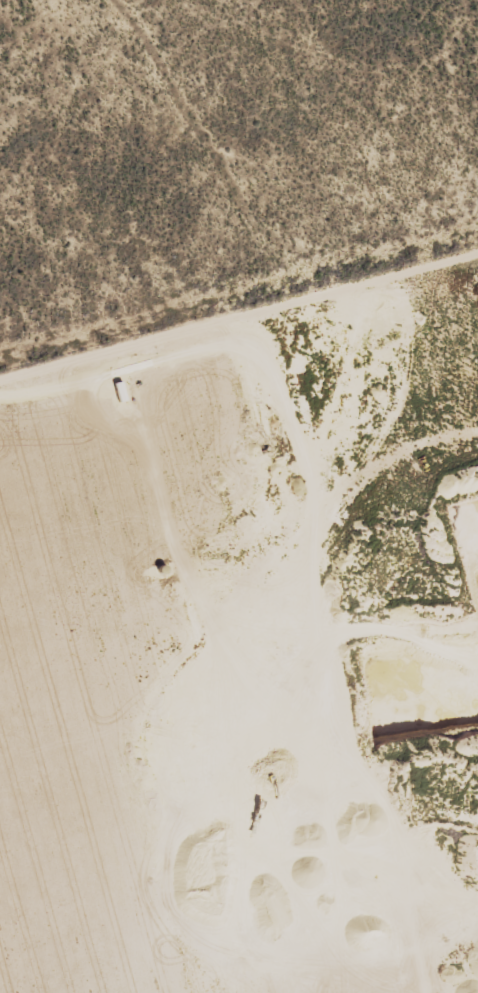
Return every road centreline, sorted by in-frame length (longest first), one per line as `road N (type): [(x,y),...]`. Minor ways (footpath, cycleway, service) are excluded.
road 1 (track): [(392,292),(382,257),(222,137),(111,0)]

